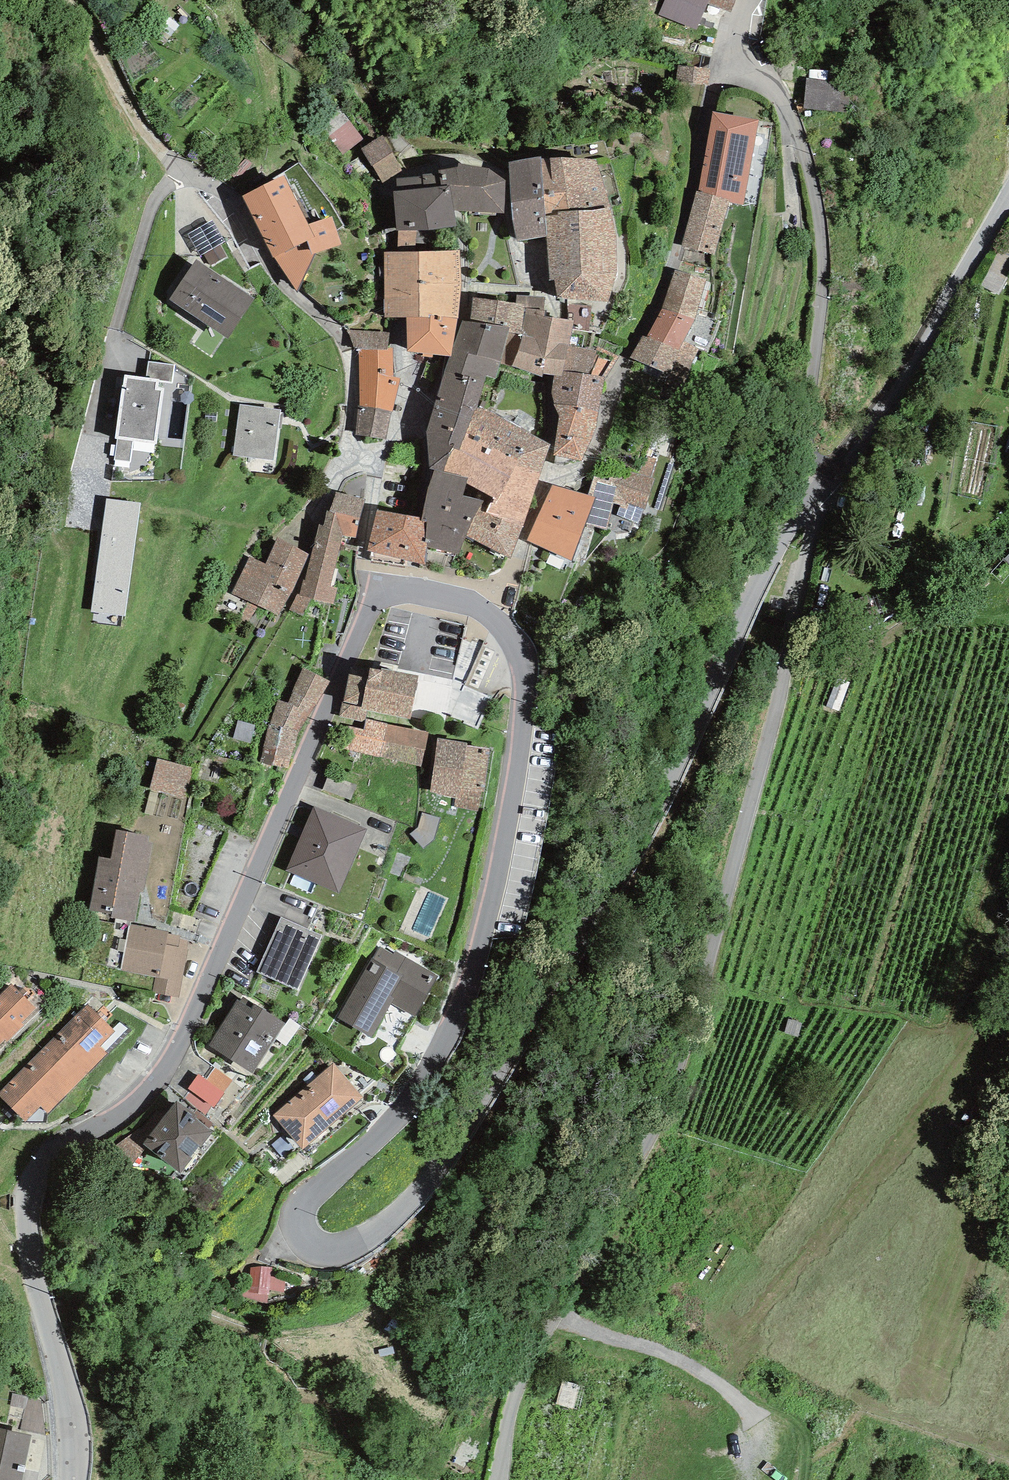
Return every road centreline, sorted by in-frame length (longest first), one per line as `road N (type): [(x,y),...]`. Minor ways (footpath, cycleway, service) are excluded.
road 1 (tertiary): [(819,495),(778,544),(647,830),(477,1108),(402,1208),(353,1244),(324,1249),(298,1226),(304,1204),(401,1110),(445,1040),(470,970),(523,723),(522,659),(498,623),(430,595),(383,597)]
road 2 (unclassified): [(495,1479),(522,1370),(657,1132),(730,915),(819,495)]
road 3 (tertiary): [(73,1479),(62,1375),(27,1217),(35,1178),(72,1142),(144,1096),(178,1048),(383,597)]
road 4 (residential): [(743,65),(773,83),(790,115),(822,224),(808,448),(819,495)]
road 5 (tertiary): [(1008,195),(819,495)]
road 6 (track): [(555,1310),(580,1329),(657,1349),(694,1368),(761,1425)]
road 7 (track): [(177,172),(96,30),(69,0)]

